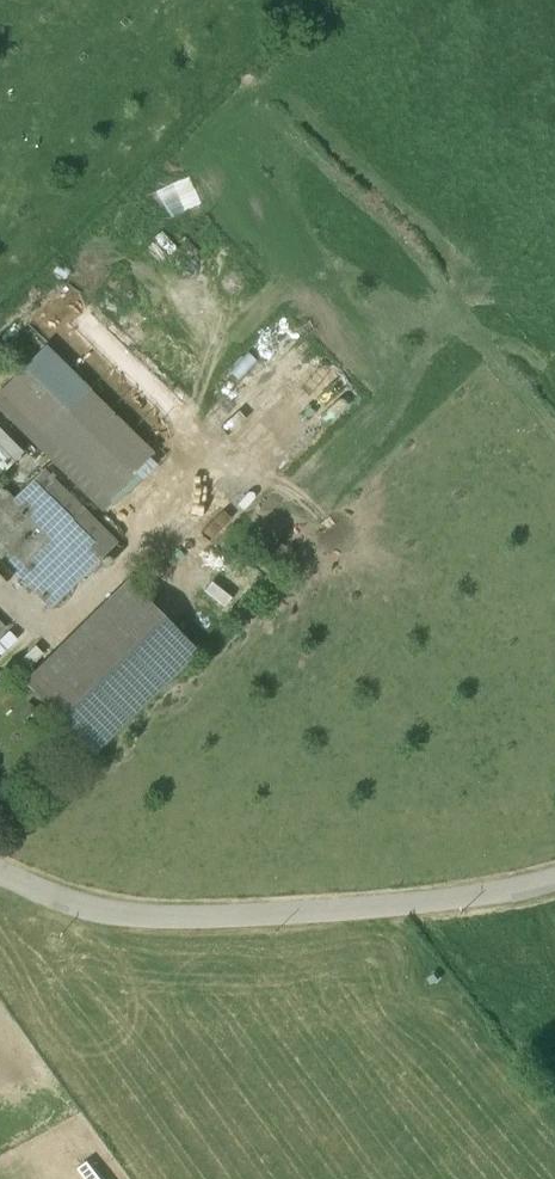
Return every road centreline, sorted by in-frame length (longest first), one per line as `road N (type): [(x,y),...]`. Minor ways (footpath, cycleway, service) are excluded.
road 1 (residential): [(554,878),(320,911),(191,919),(109,912),(0,871)]

